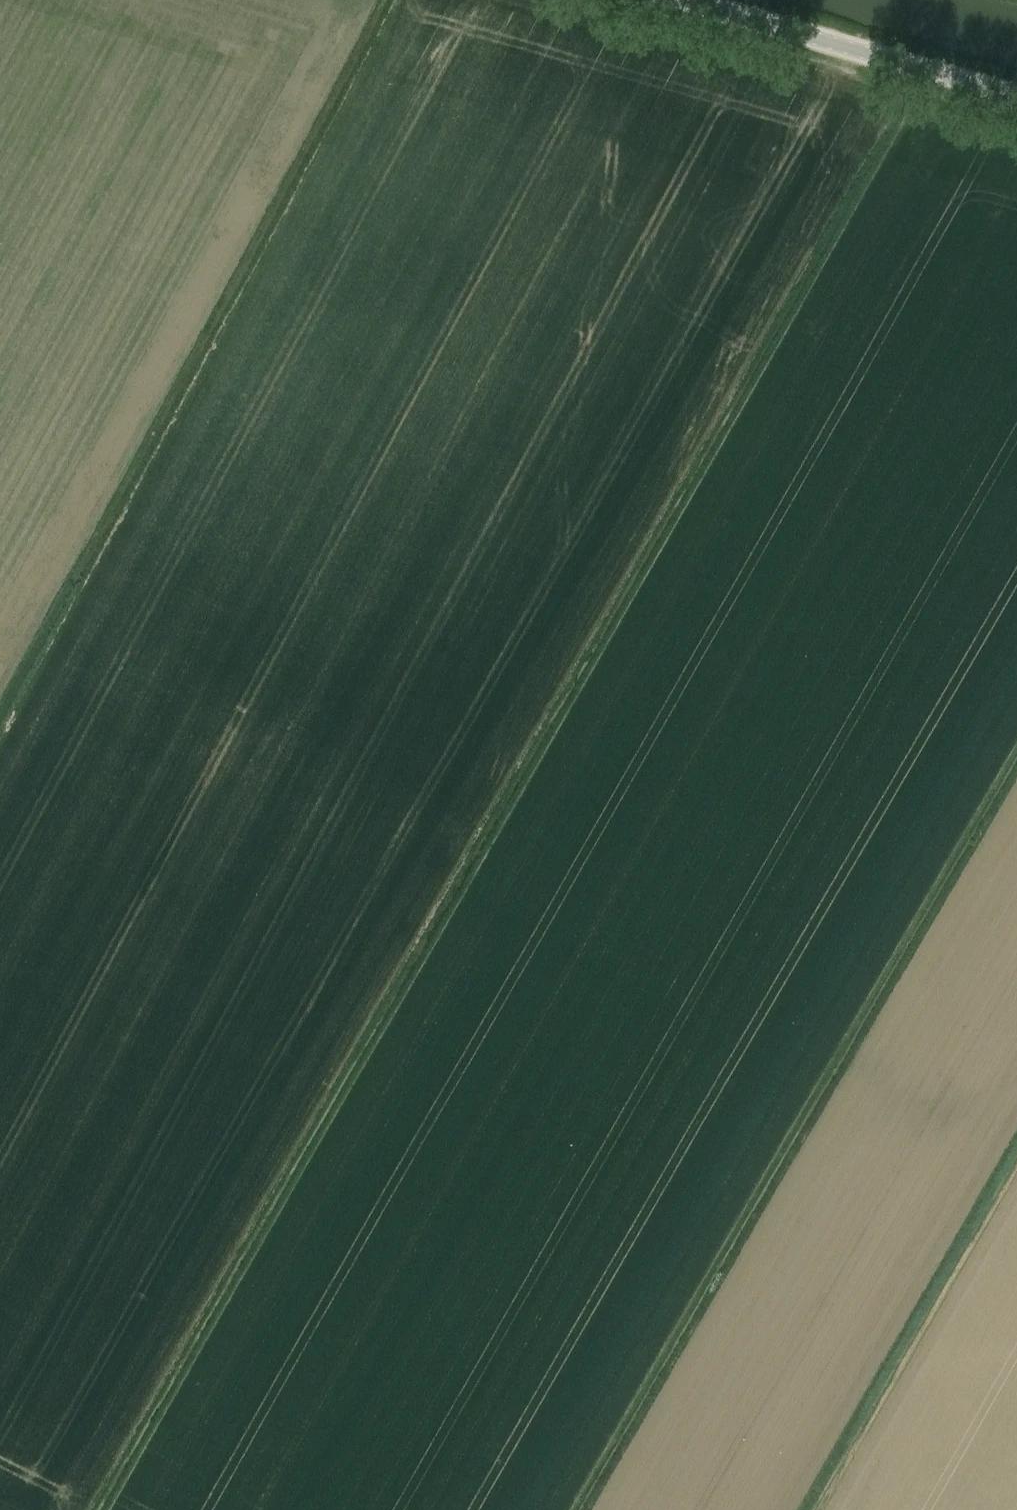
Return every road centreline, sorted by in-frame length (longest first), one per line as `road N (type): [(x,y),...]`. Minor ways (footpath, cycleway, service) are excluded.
road 1 (tertiary): [(1016,95),(690,0)]

